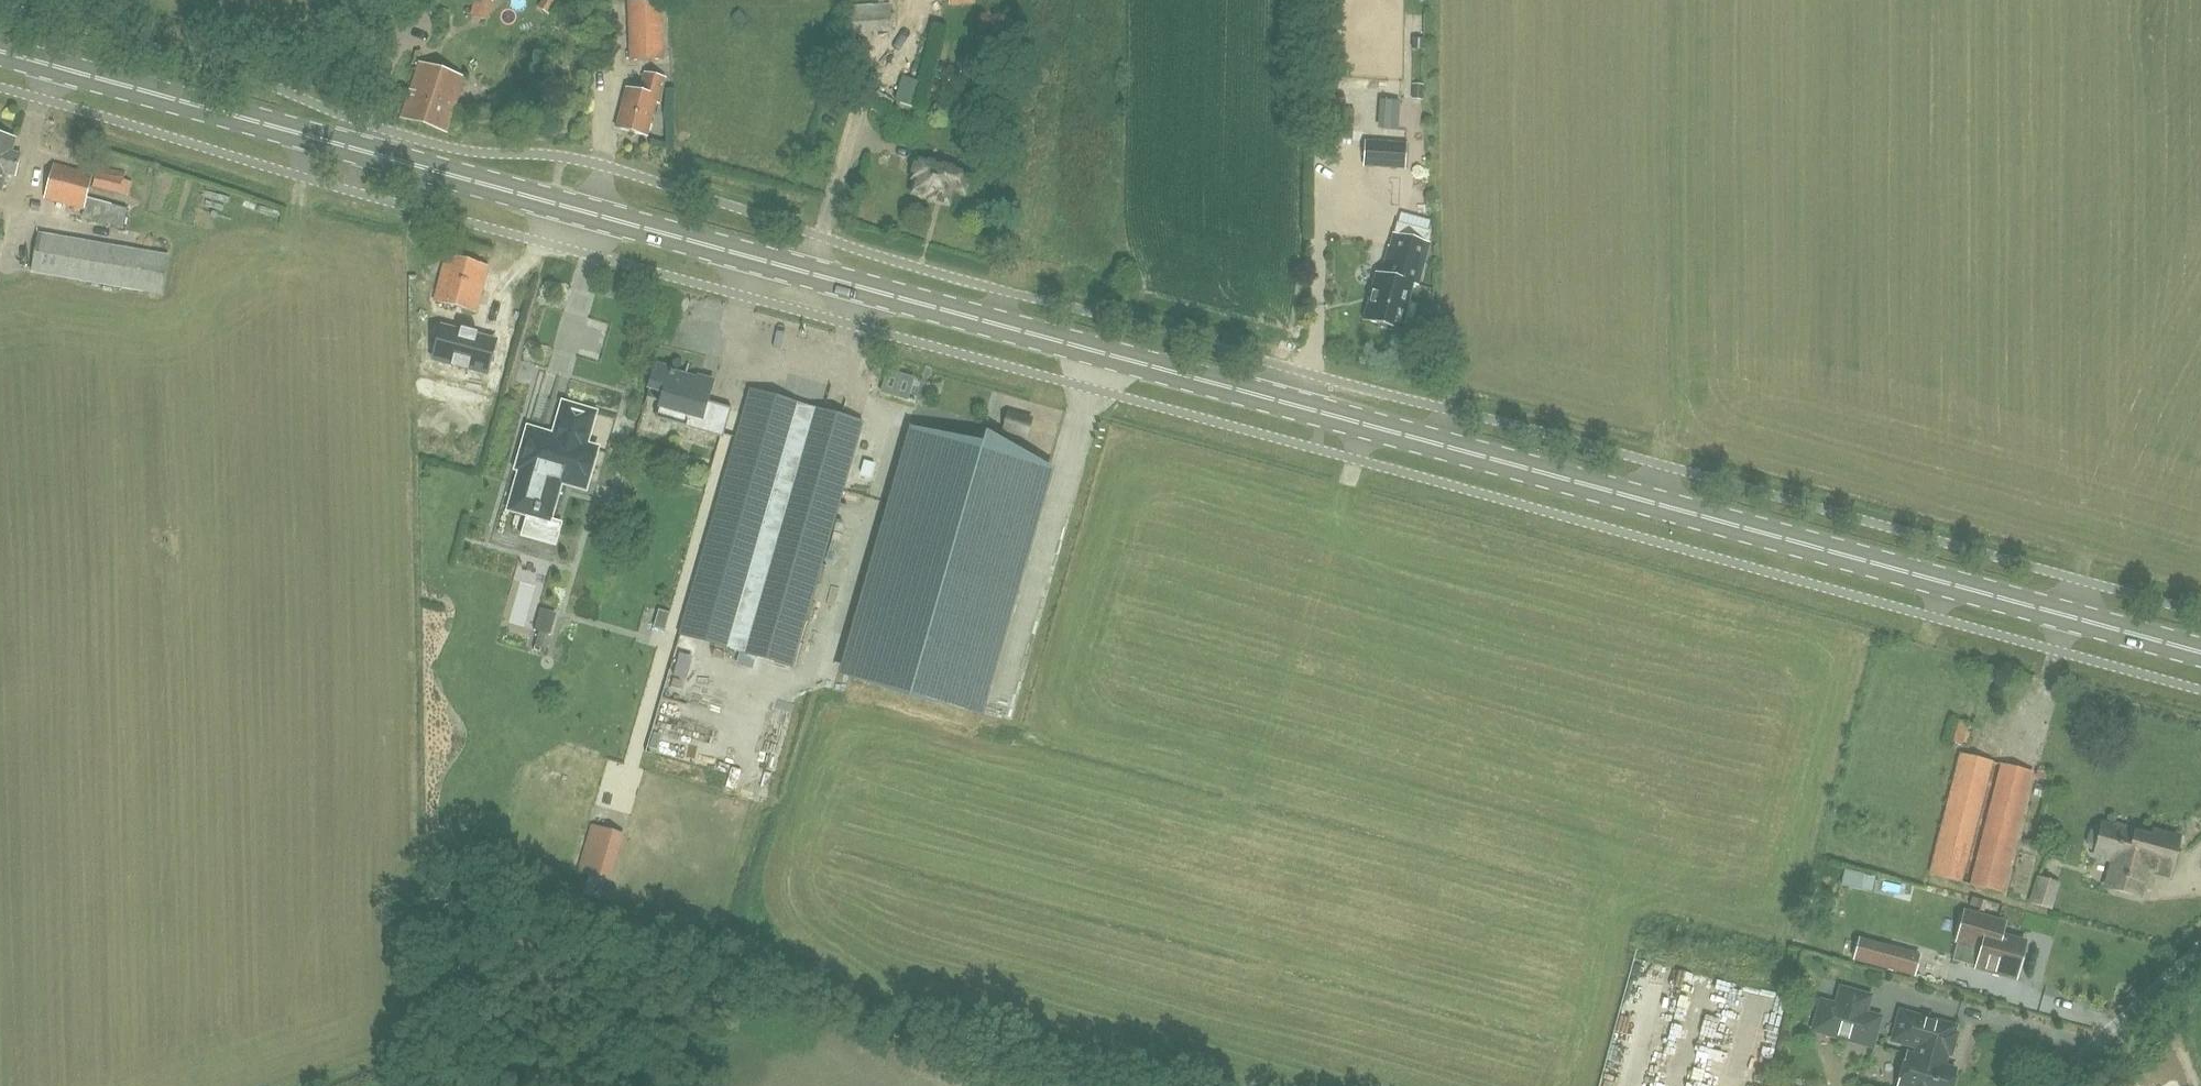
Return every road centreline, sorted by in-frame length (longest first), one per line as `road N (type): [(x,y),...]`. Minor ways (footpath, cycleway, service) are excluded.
road 1 (primary): [(2200,654),(0,52)]
road 2 (unclassified): [(2056,1085),(2200,953)]

